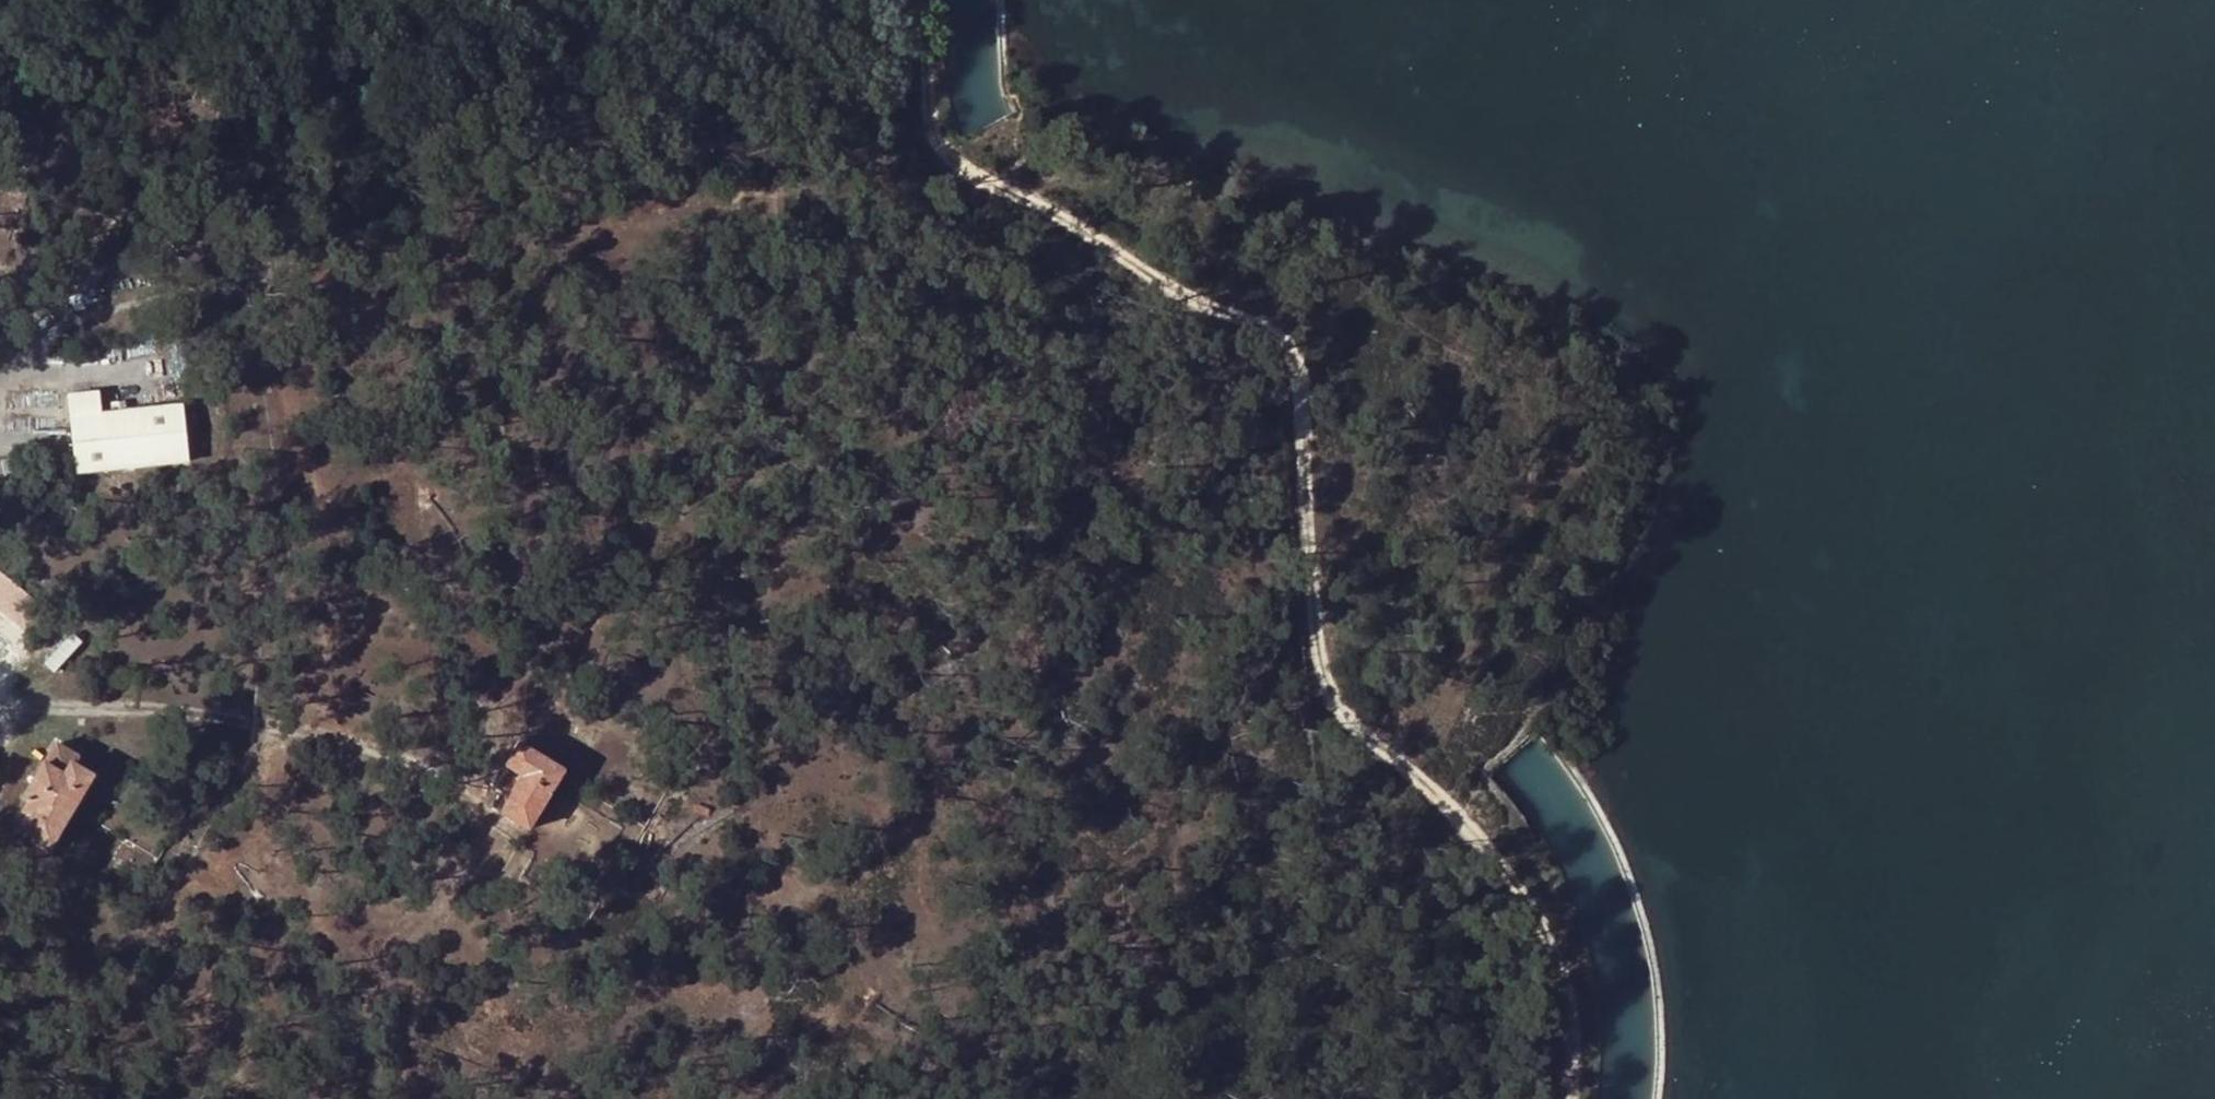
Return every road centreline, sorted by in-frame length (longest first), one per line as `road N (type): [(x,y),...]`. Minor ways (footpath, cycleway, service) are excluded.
road 1 (track): [(1573,1098),(1570,993),(1530,893),(1433,787),(1333,698),(1322,669),(1295,352),(1283,334),(1172,288),(968,169),(944,146),(936,125),(927,0)]
road 2 (track): [(3,710),(181,714),(365,742),(493,813)]

